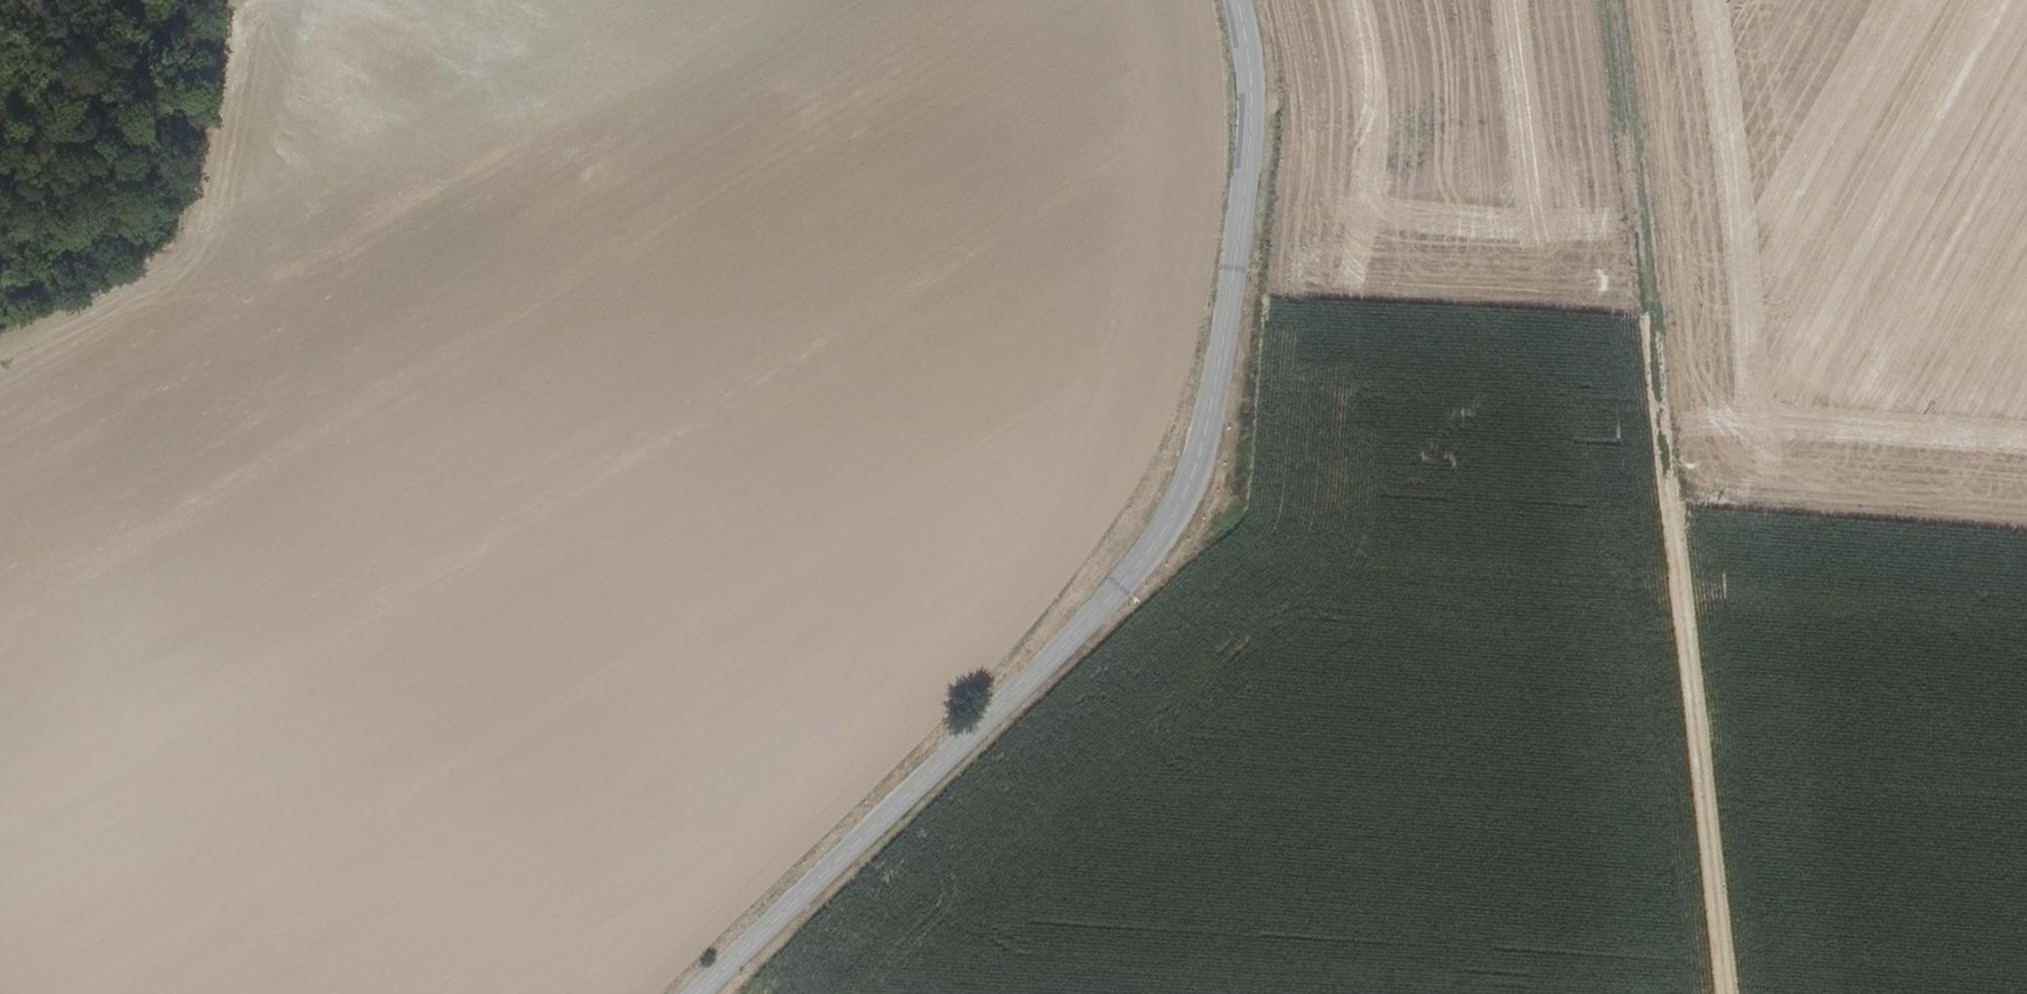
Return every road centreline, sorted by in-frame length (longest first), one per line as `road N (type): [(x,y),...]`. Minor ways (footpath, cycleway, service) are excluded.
road 1 (tertiary): [(695,993),(1081,630),(1175,517),(1201,449),(1217,376),(1251,145),(1250,66),(1238,0)]
road 2 (track): [(1606,0),(1677,657),(1728,993)]

